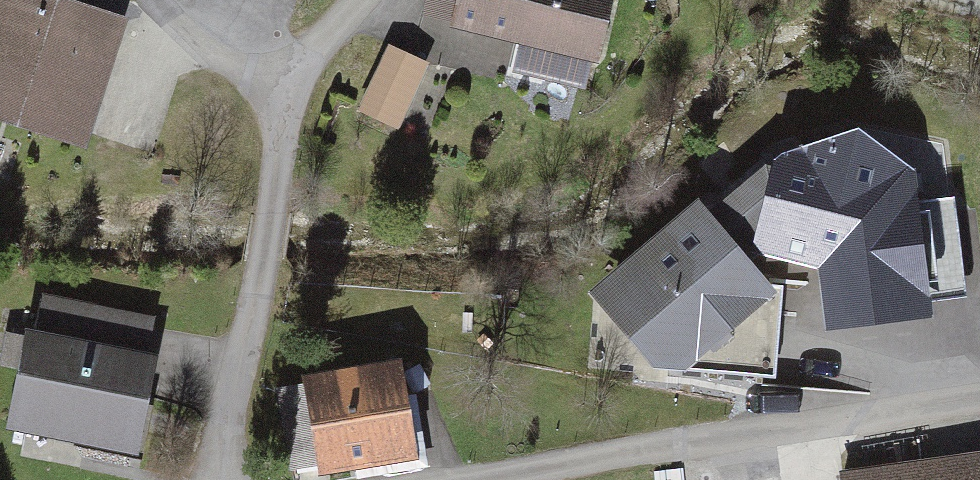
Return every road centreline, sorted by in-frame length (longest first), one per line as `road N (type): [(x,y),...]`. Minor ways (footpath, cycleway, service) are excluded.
road 1 (residential): [(366,0),(314,58),(287,146),(226,479)]
road 2 (residential): [(553,479),(979,411)]

